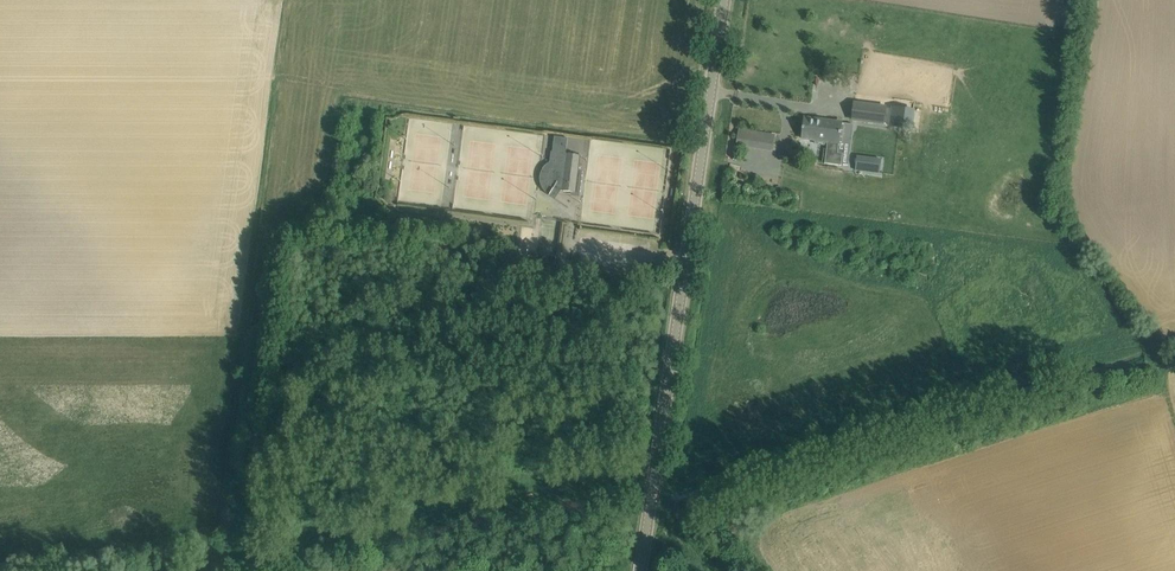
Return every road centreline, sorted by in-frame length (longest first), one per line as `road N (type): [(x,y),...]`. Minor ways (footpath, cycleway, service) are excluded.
road 1 (tertiary): [(639,570),(724,0)]

